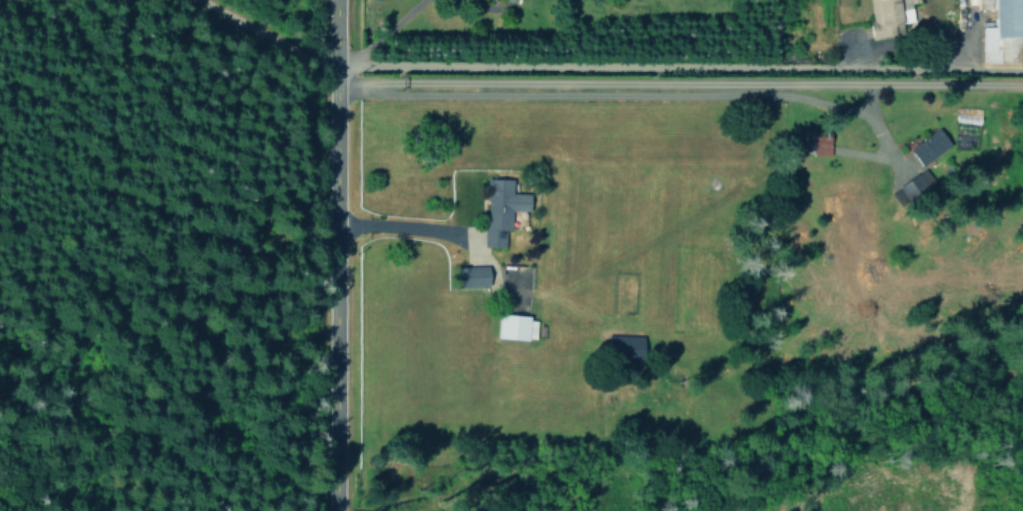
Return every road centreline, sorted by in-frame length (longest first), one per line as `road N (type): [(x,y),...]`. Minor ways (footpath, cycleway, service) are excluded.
road 1 (residential): [(330,59),(1022,62)]
road 2 (tertiary): [(325,510),(331,0)]
road 3 (residential): [(330,59),(183,0)]

